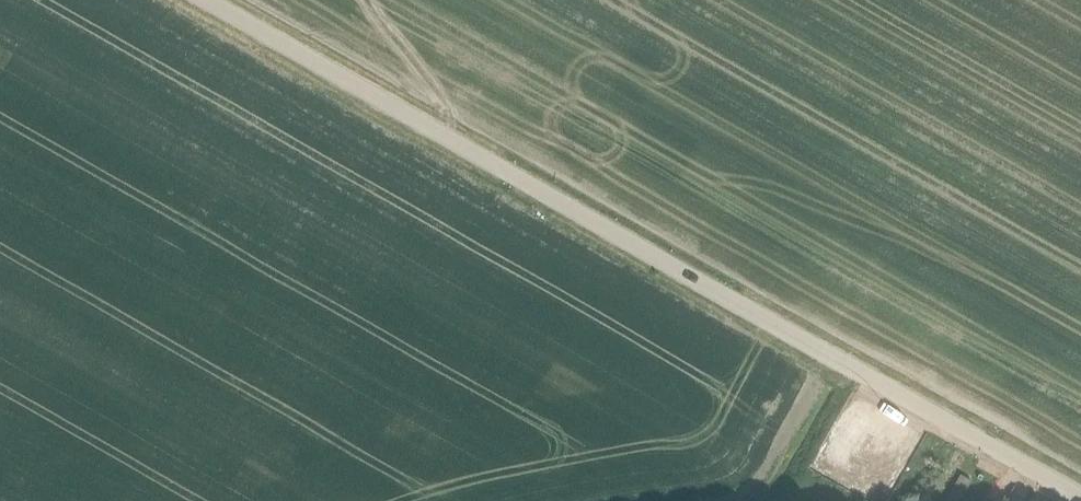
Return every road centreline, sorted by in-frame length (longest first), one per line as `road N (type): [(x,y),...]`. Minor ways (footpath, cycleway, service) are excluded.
road 1 (tertiary): [(1080,497),(207,0)]

